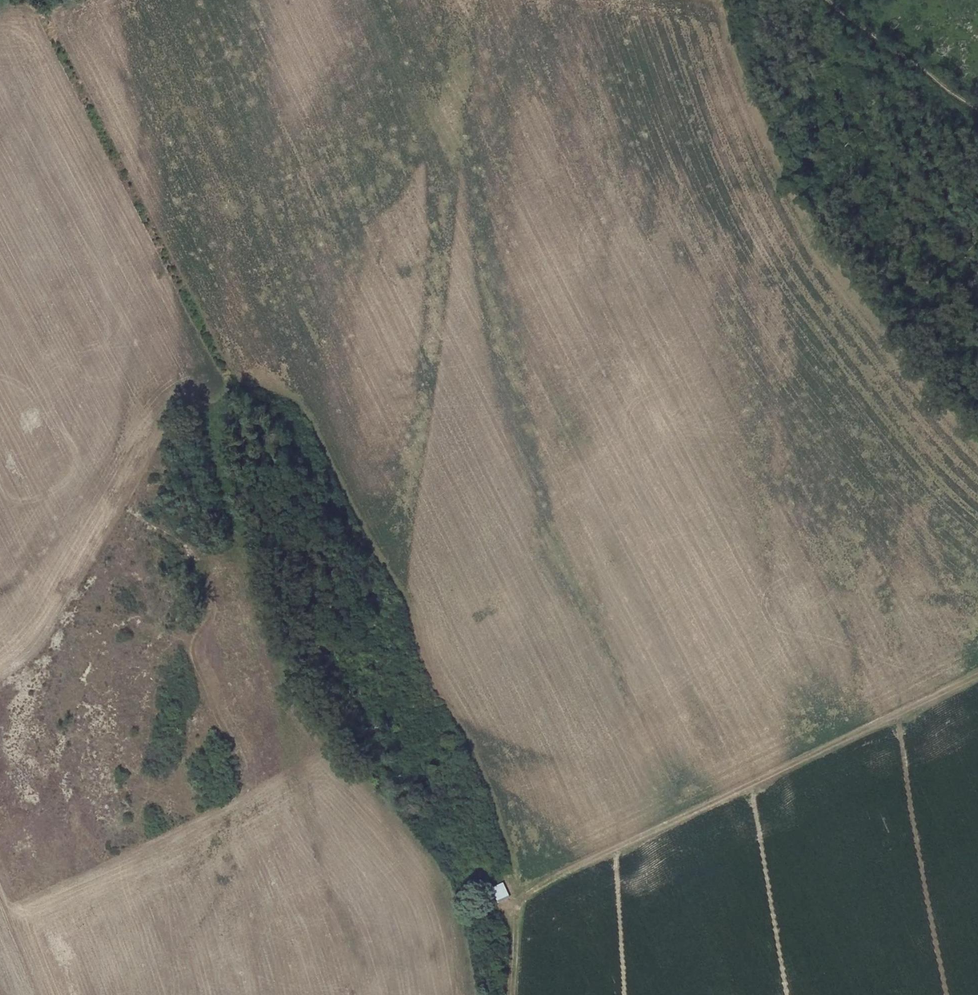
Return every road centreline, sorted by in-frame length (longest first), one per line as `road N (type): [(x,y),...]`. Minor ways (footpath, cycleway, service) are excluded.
road 1 (track): [(513,994),(515,906),(535,889),(977,675)]

